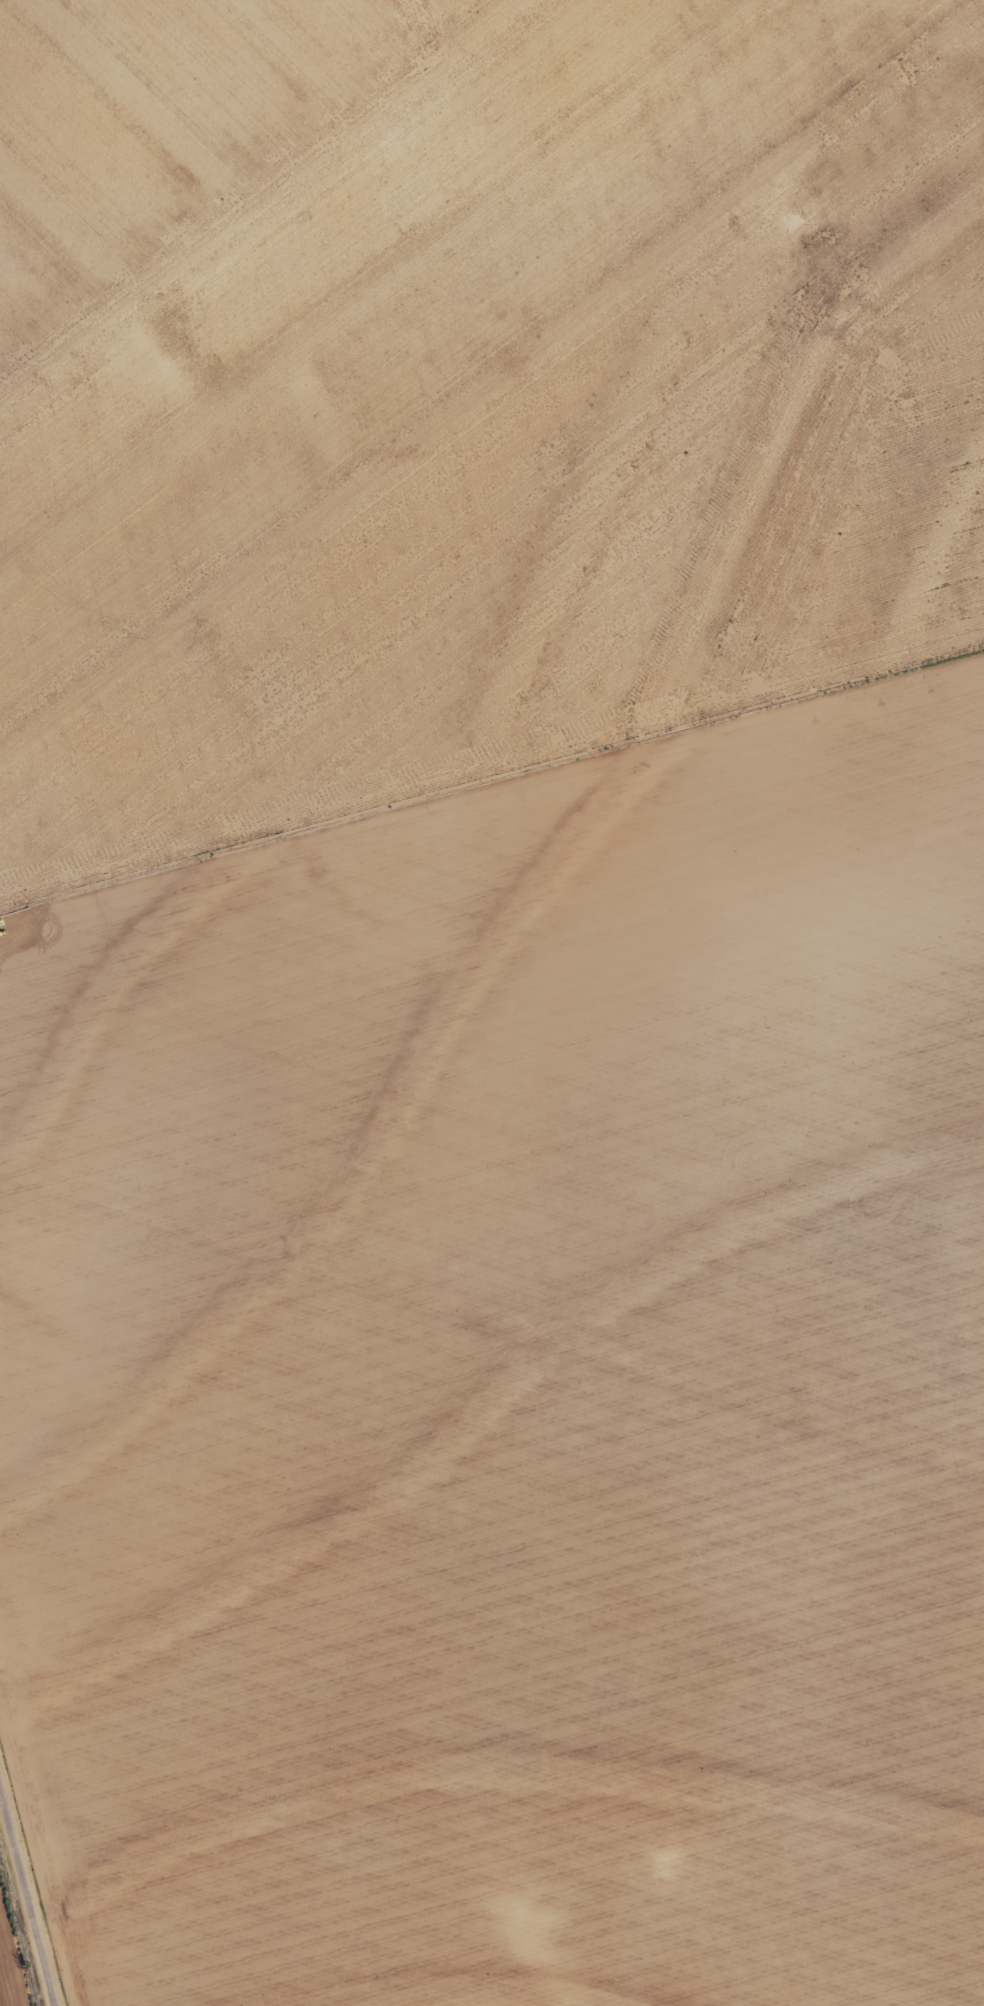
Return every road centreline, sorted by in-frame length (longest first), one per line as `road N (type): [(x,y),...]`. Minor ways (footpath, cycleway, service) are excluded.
road 1 (residential): [(52,2005),(0,1804)]

